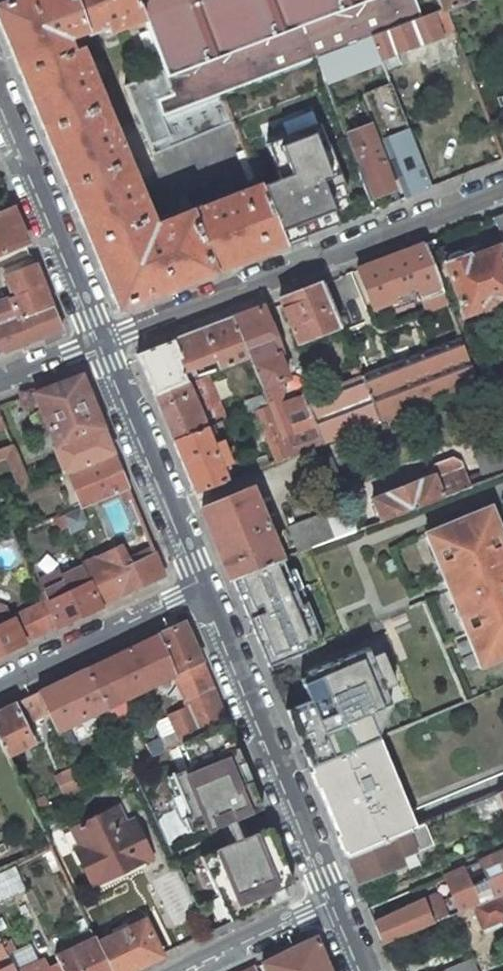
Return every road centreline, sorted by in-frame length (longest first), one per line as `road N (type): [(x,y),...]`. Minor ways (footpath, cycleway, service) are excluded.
road 1 (residential): [(502,193),(100,343)]
road 2 (residential): [(329,900),(200,588)]
road 3 (residential): [(100,343),(0,96)]
road 4 (residential): [(200,588),(100,343)]
road 5 (residential): [(0,684),(200,588)]
road 6 (residential): [(329,900),(181,970)]

